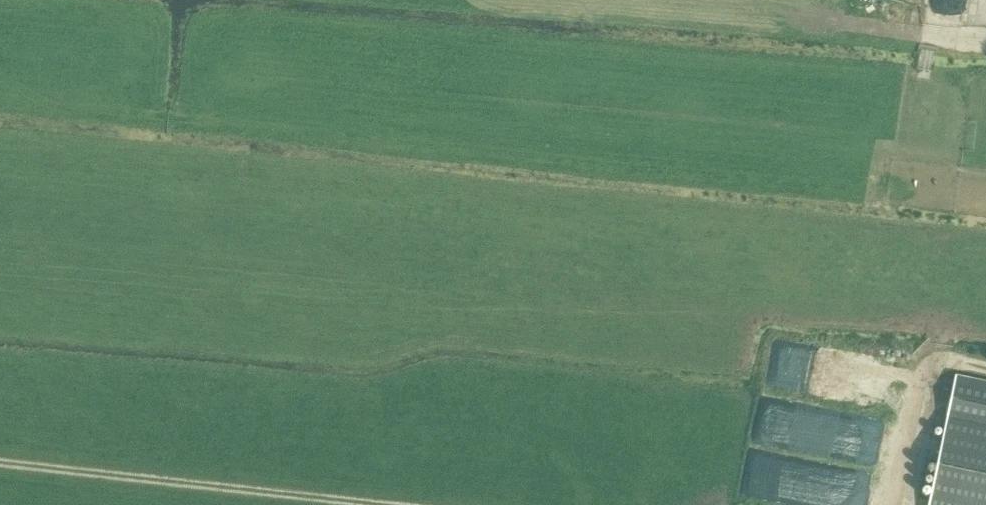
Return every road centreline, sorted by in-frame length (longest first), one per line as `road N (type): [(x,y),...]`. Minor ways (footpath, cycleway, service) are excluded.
road 1 (track): [(0,463),(381,504)]

